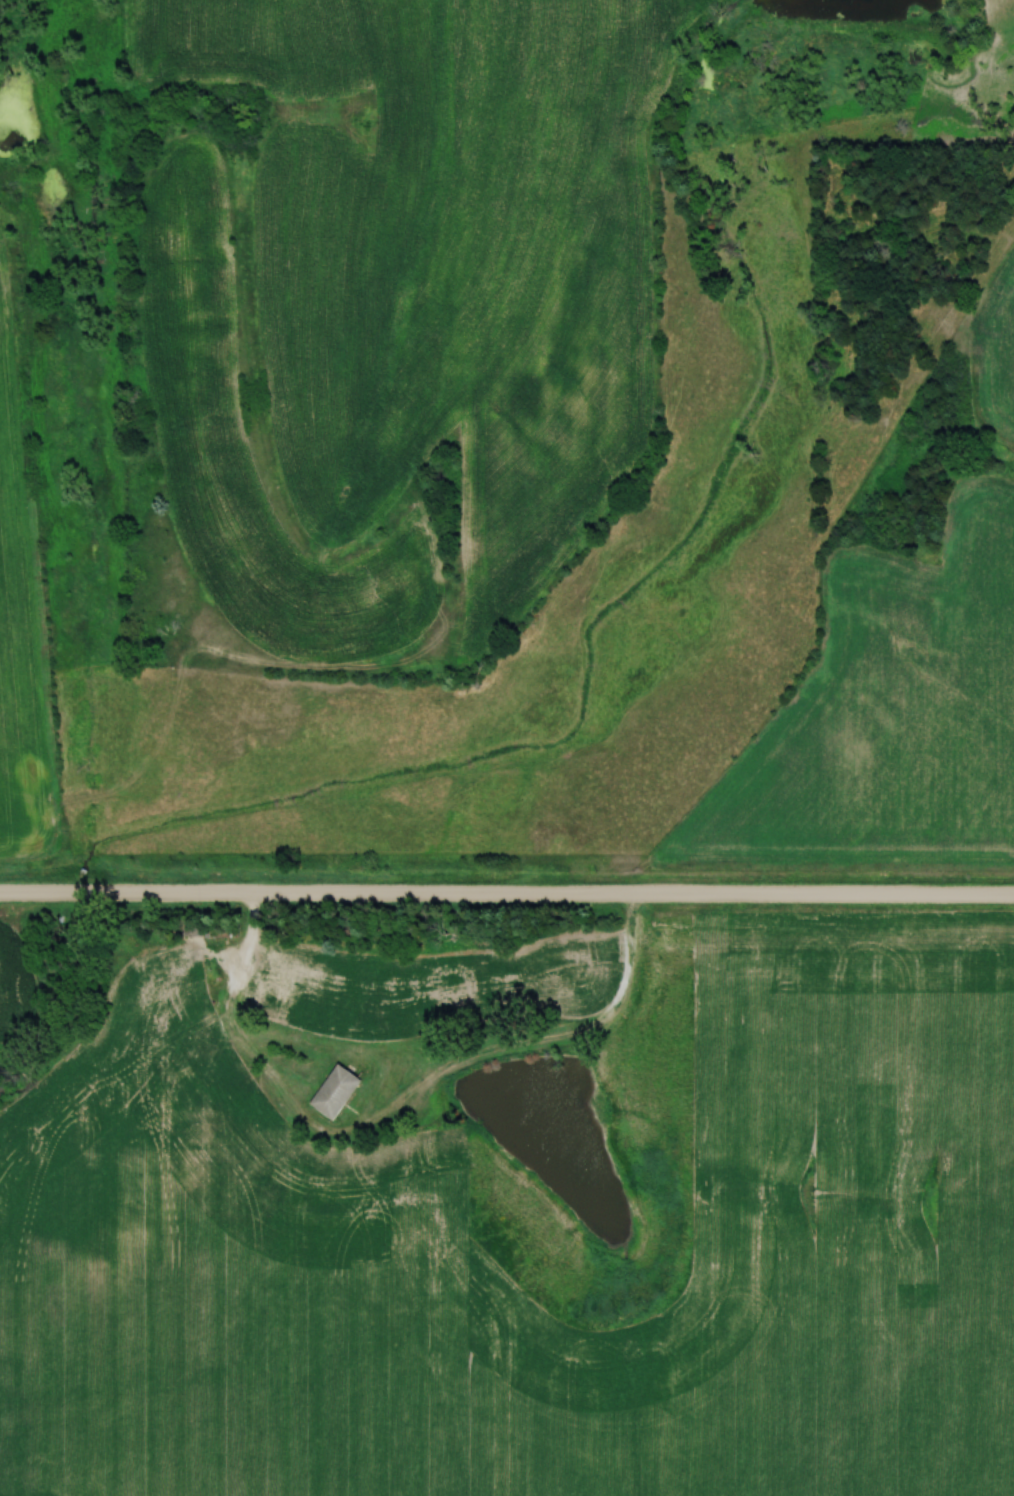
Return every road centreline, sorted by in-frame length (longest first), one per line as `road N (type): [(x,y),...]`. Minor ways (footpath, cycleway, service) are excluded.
road 1 (residential): [(0,895),(1013,899)]

